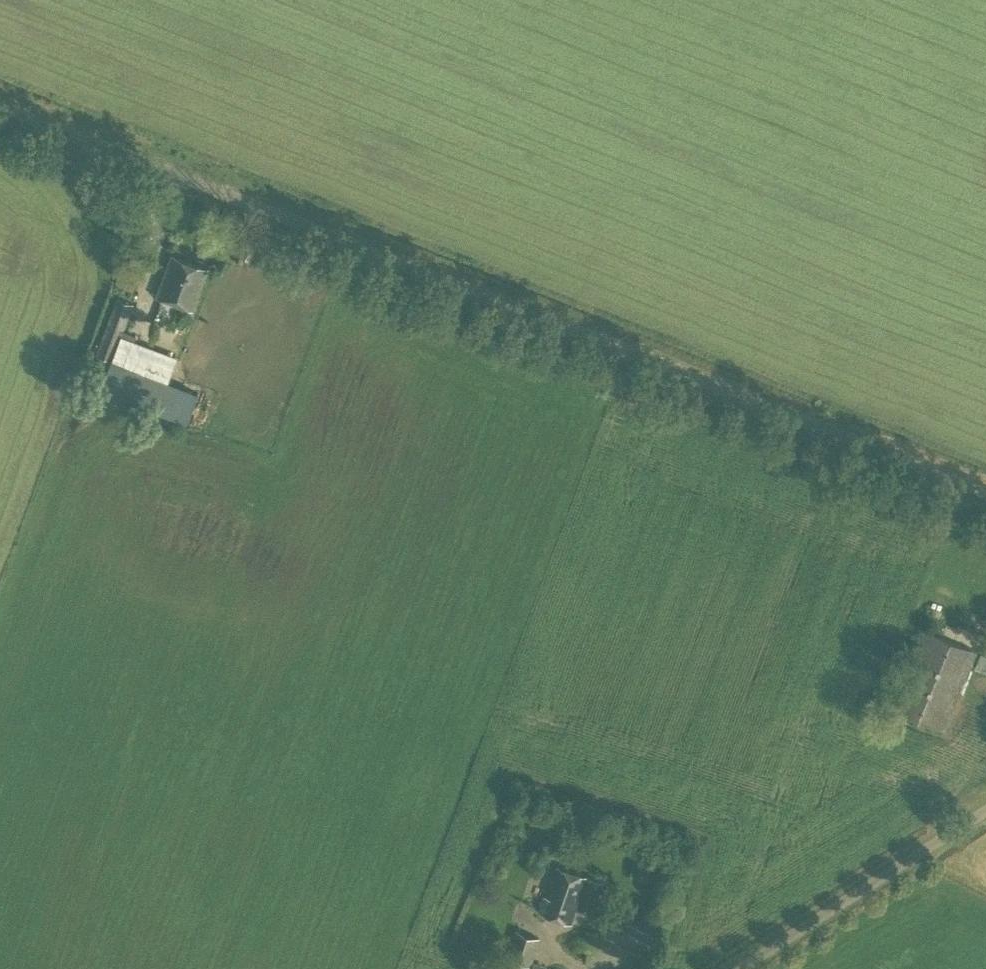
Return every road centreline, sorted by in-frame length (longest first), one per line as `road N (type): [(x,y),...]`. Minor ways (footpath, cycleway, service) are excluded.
road 1 (unclassified): [(985,492),(0,109)]
road 2 (unclassified): [(740,968),(985,810)]

